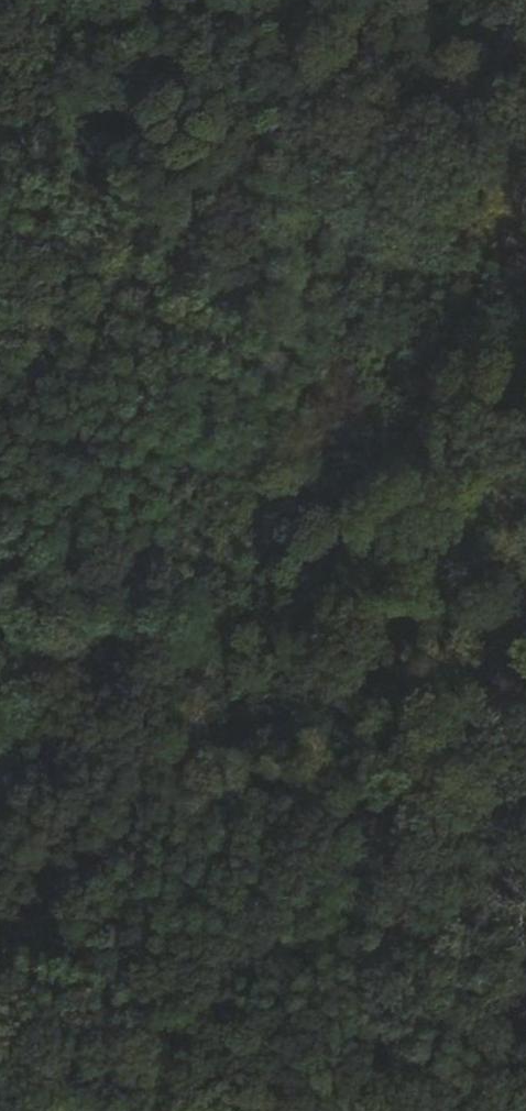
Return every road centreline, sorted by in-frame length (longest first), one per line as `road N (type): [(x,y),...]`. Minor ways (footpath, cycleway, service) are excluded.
road 1 (track): [(487,1110),(274,578),(270,480),(323,96),(351,0)]

